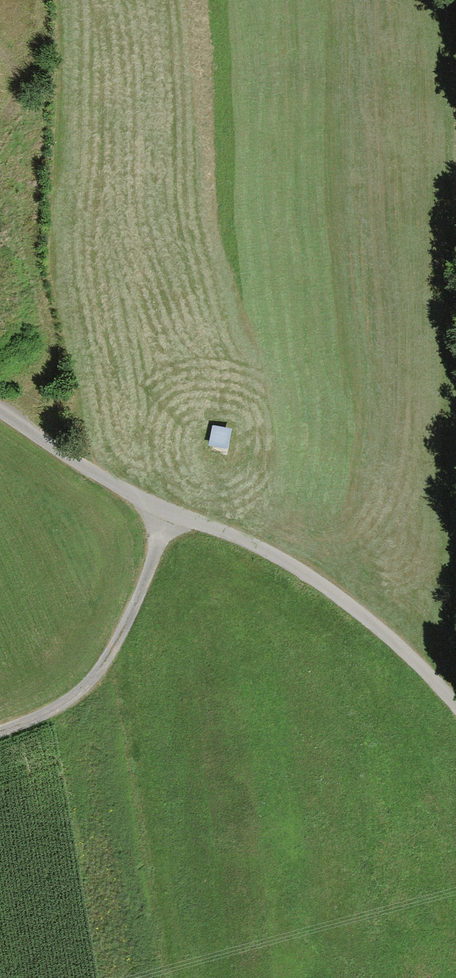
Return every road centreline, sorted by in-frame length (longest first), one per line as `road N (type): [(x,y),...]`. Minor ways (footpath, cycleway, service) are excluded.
road 1 (residential): [(0,407),(158,507),(304,572),(410,653),(455,703)]
road 2 (track): [(158,507),(144,573),(90,680),(33,718),(0,729)]

